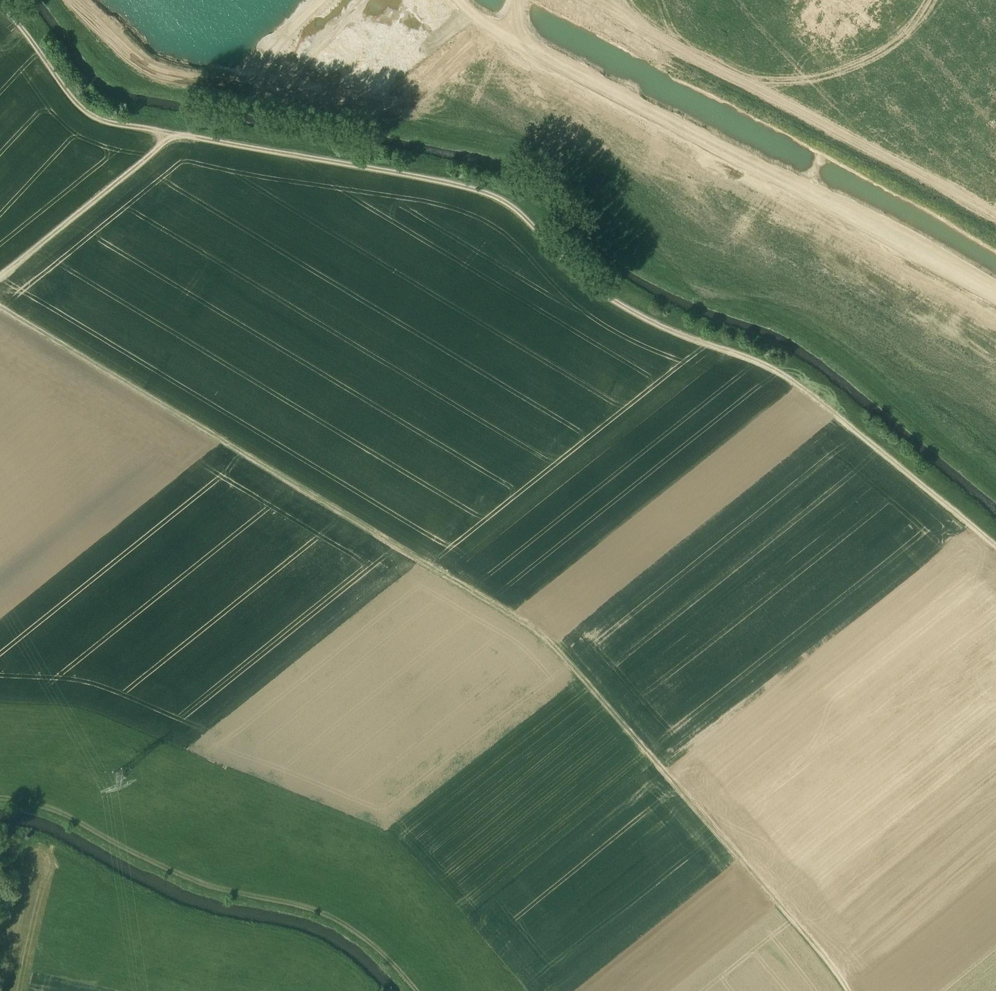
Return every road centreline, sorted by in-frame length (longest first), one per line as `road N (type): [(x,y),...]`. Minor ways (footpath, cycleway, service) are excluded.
road 1 (track): [(854,990),(544,636),(0,307)]
road 2 (track): [(178,144),(511,207),(600,294),(661,331),(790,382),(995,550)]
road 3 (track): [(995,303),(440,0)]
road 4 (track): [(0,798),(63,813),(193,880),(336,921),(420,990)]
road 5 (track): [(0,6),(100,123),(178,144)]
road 6 (track): [(0,296),(178,144)]

